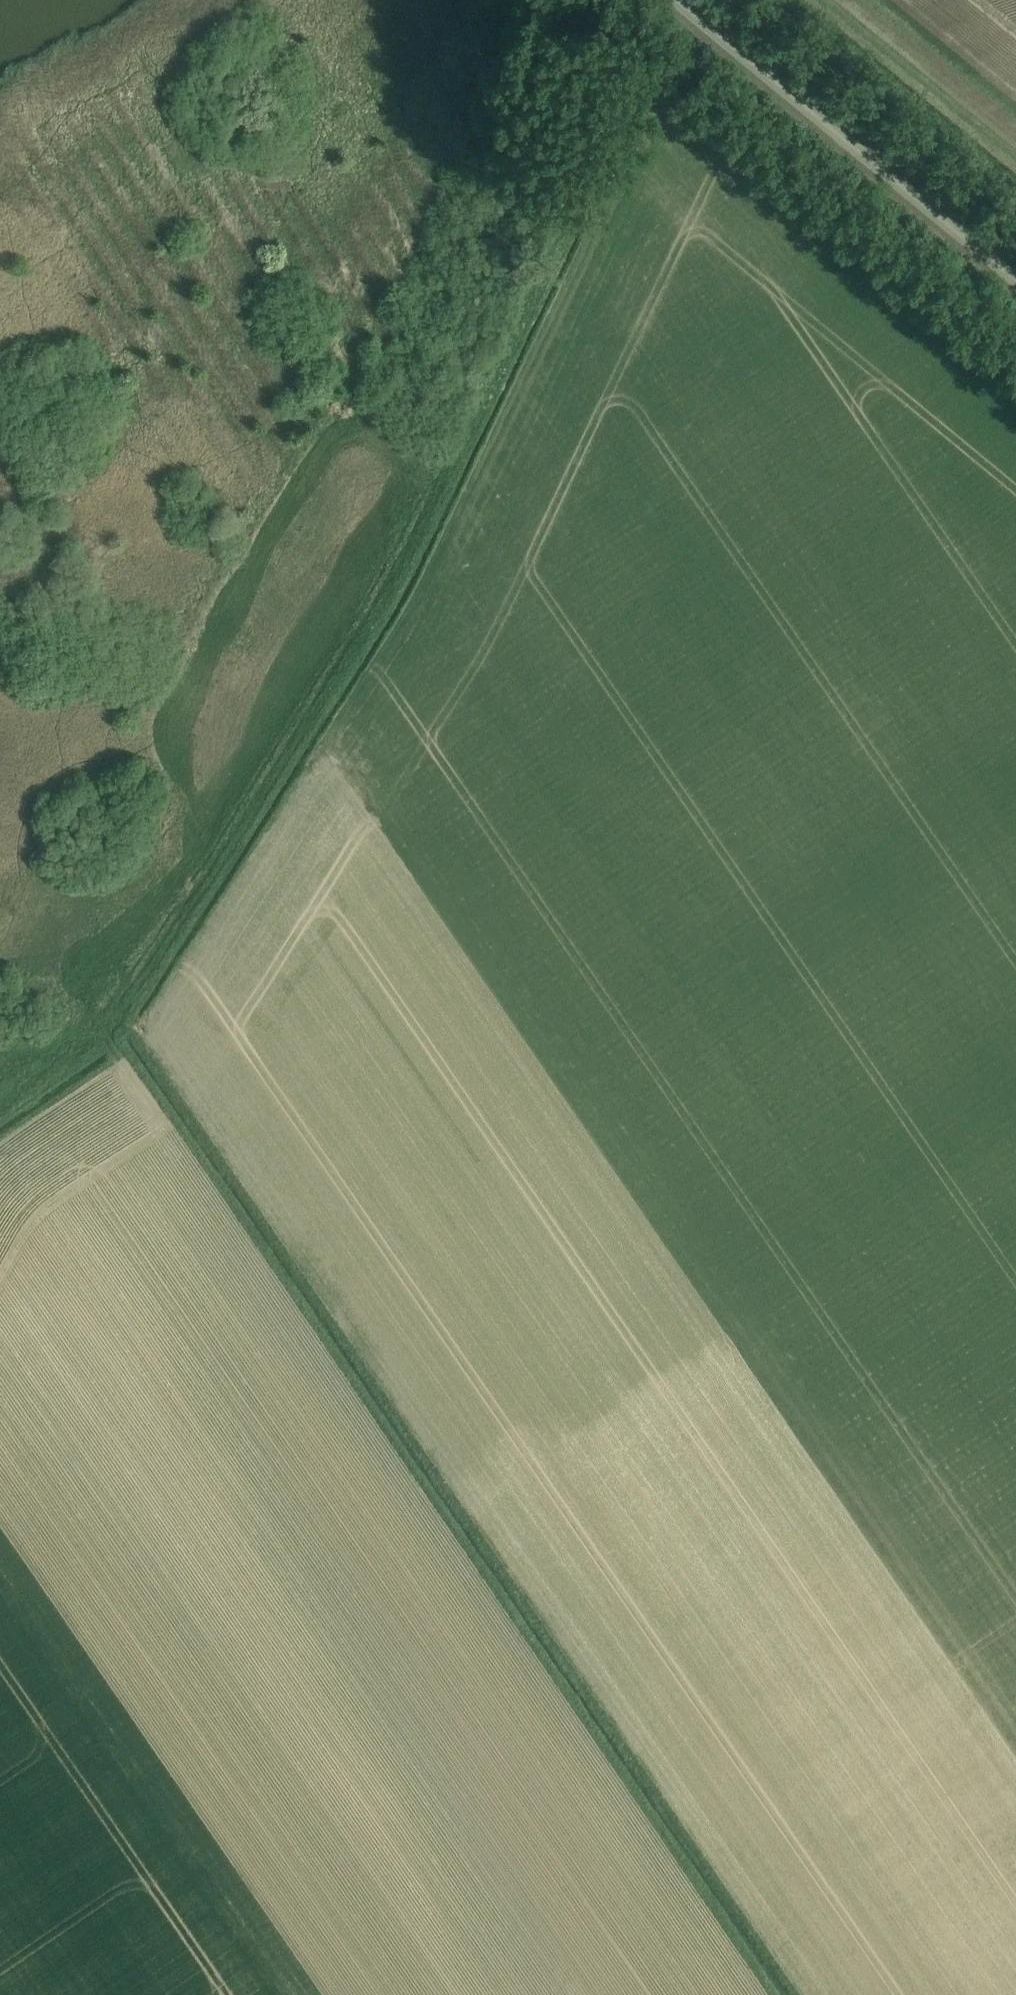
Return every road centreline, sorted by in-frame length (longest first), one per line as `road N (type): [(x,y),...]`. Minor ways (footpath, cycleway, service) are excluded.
road 1 (tertiary): [(1015,275),(679,0)]

